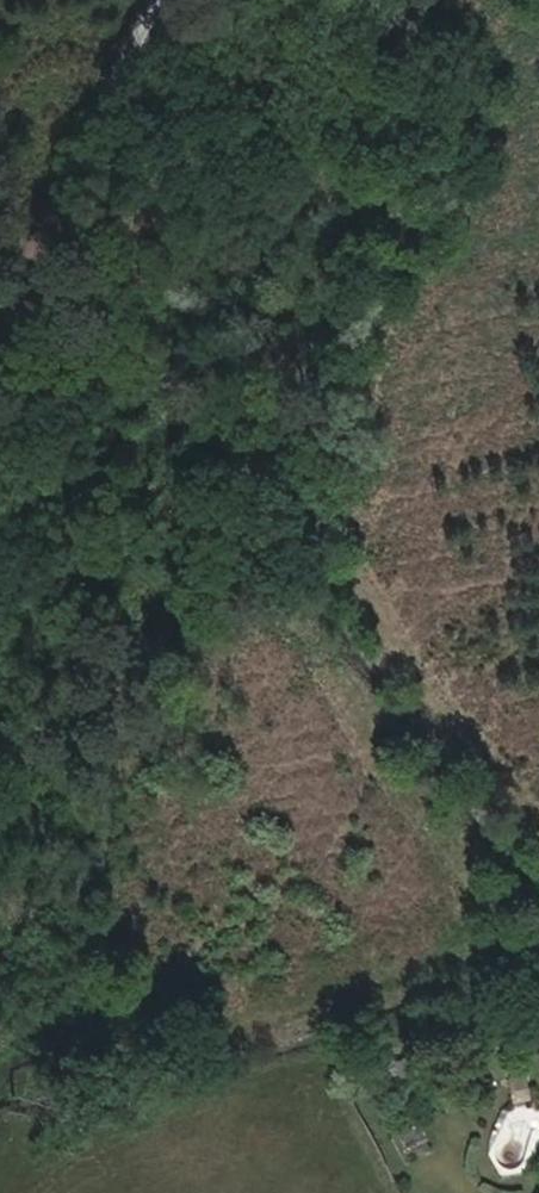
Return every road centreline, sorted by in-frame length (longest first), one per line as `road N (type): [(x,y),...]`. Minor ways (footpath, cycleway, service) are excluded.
road 1 (track): [(161,0),(98,121),(0,347)]

